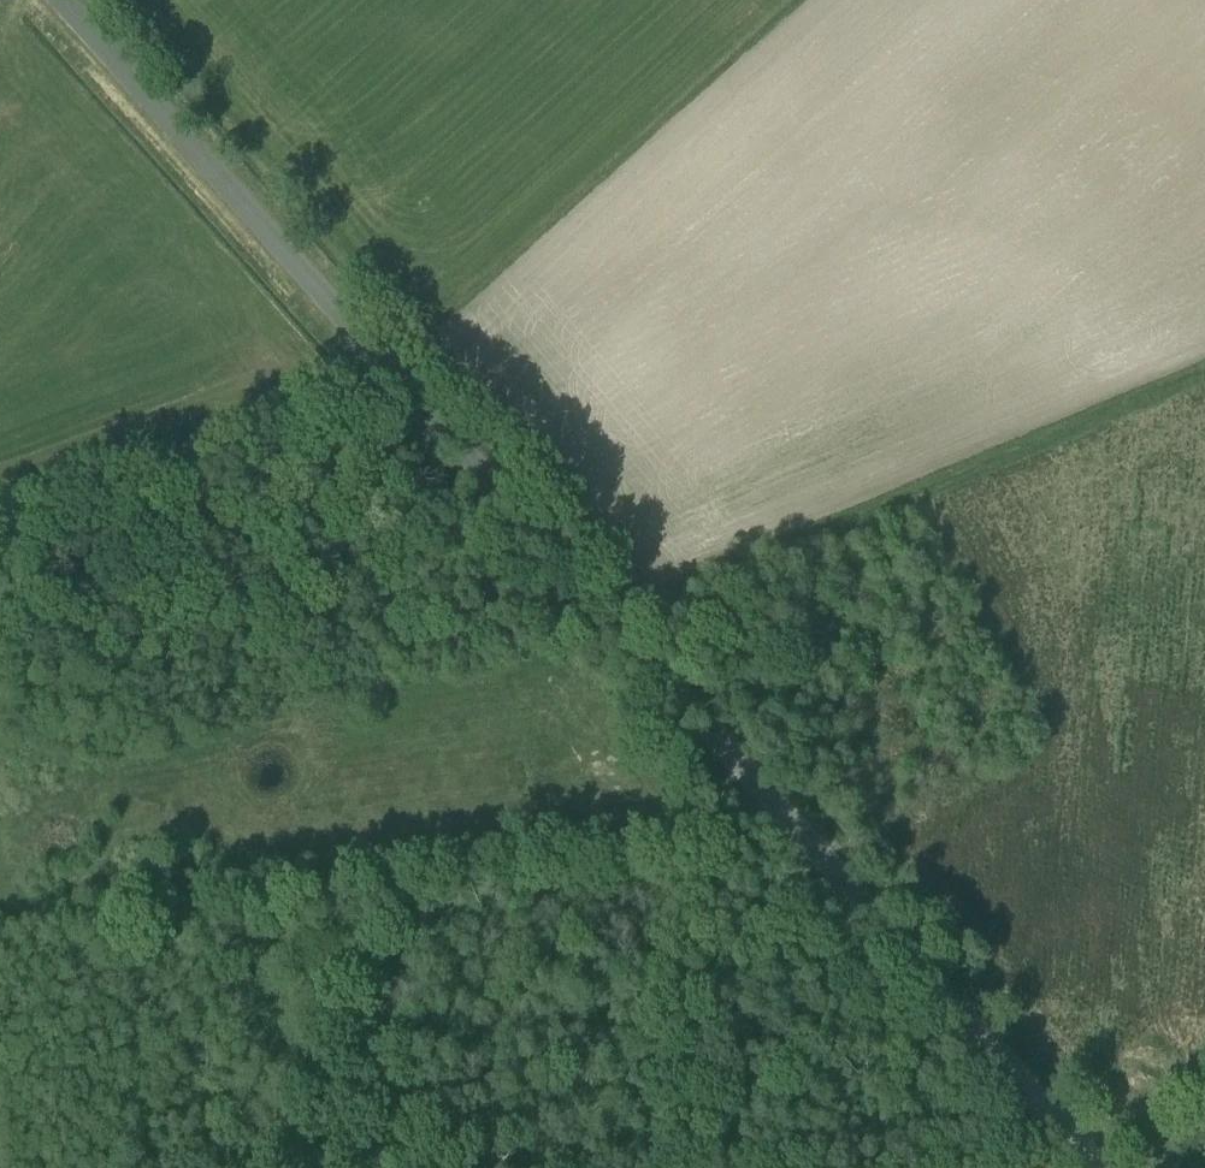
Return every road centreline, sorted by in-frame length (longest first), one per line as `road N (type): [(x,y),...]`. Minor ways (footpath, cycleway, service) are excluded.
road 1 (unclassified): [(1096,1167),(64,0)]

